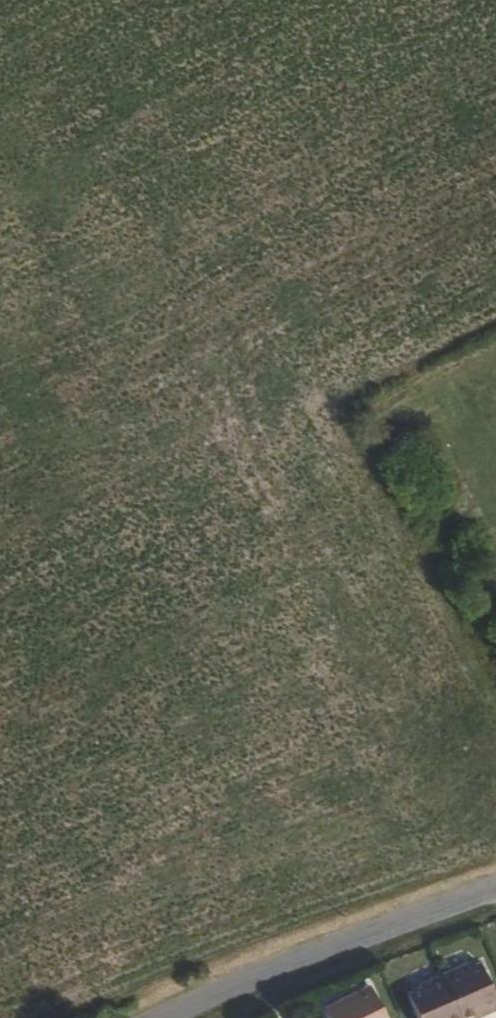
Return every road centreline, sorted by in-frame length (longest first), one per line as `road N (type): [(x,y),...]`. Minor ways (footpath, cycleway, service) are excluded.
road 1 (tertiary): [(495,895),(184,1017)]

